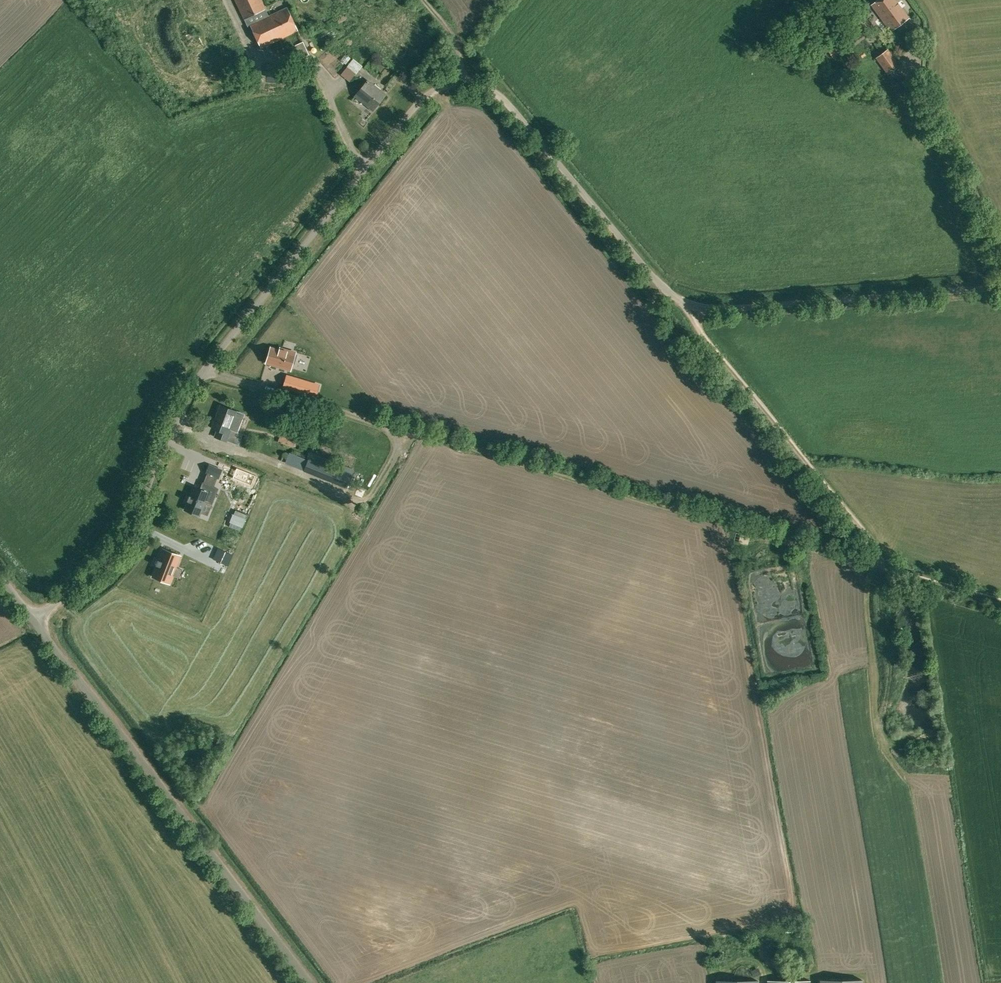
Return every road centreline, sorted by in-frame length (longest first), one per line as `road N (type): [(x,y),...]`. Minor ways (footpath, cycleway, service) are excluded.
road 1 (unclassified): [(33,619),(120,548),(203,373),(377,156),(440,89),(469,84),(504,99),(654,281),(697,310),(1000,288)]
road 2 (track): [(391,431),(896,571)]
road 3 (unclassified): [(309,982),(33,619)]

